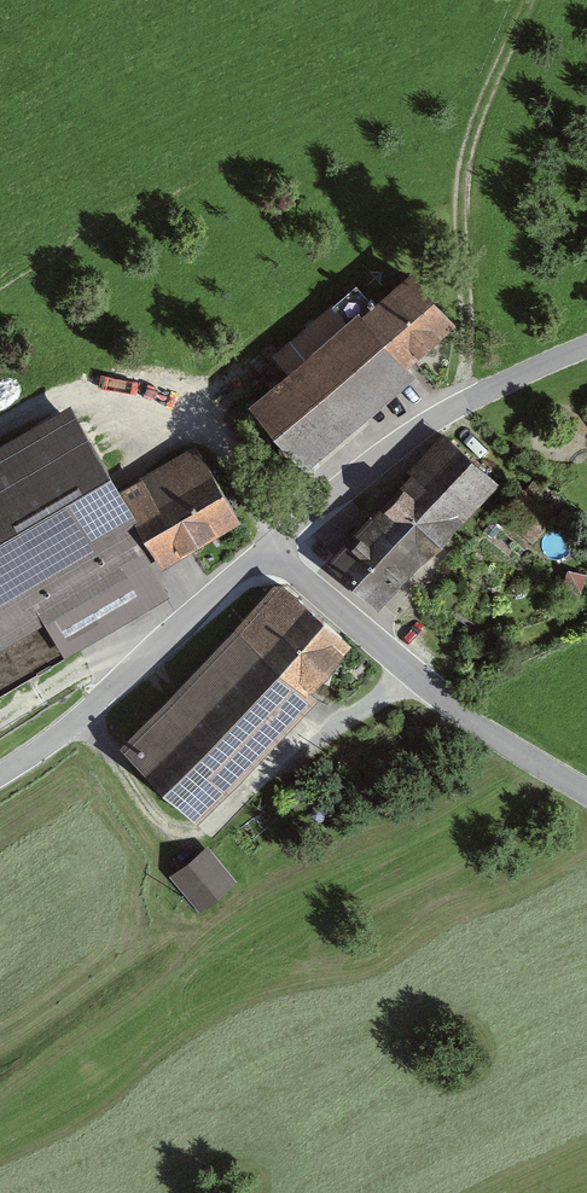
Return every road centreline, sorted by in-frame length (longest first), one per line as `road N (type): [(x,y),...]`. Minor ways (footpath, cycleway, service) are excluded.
road 1 (unclassified): [(586,789),(441,703),(289,533)]
road 2 (unclassified): [(289,533),(46,746),(0,772)]
road 3 (unclassified): [(289,533),(462,403),(586,348)]

